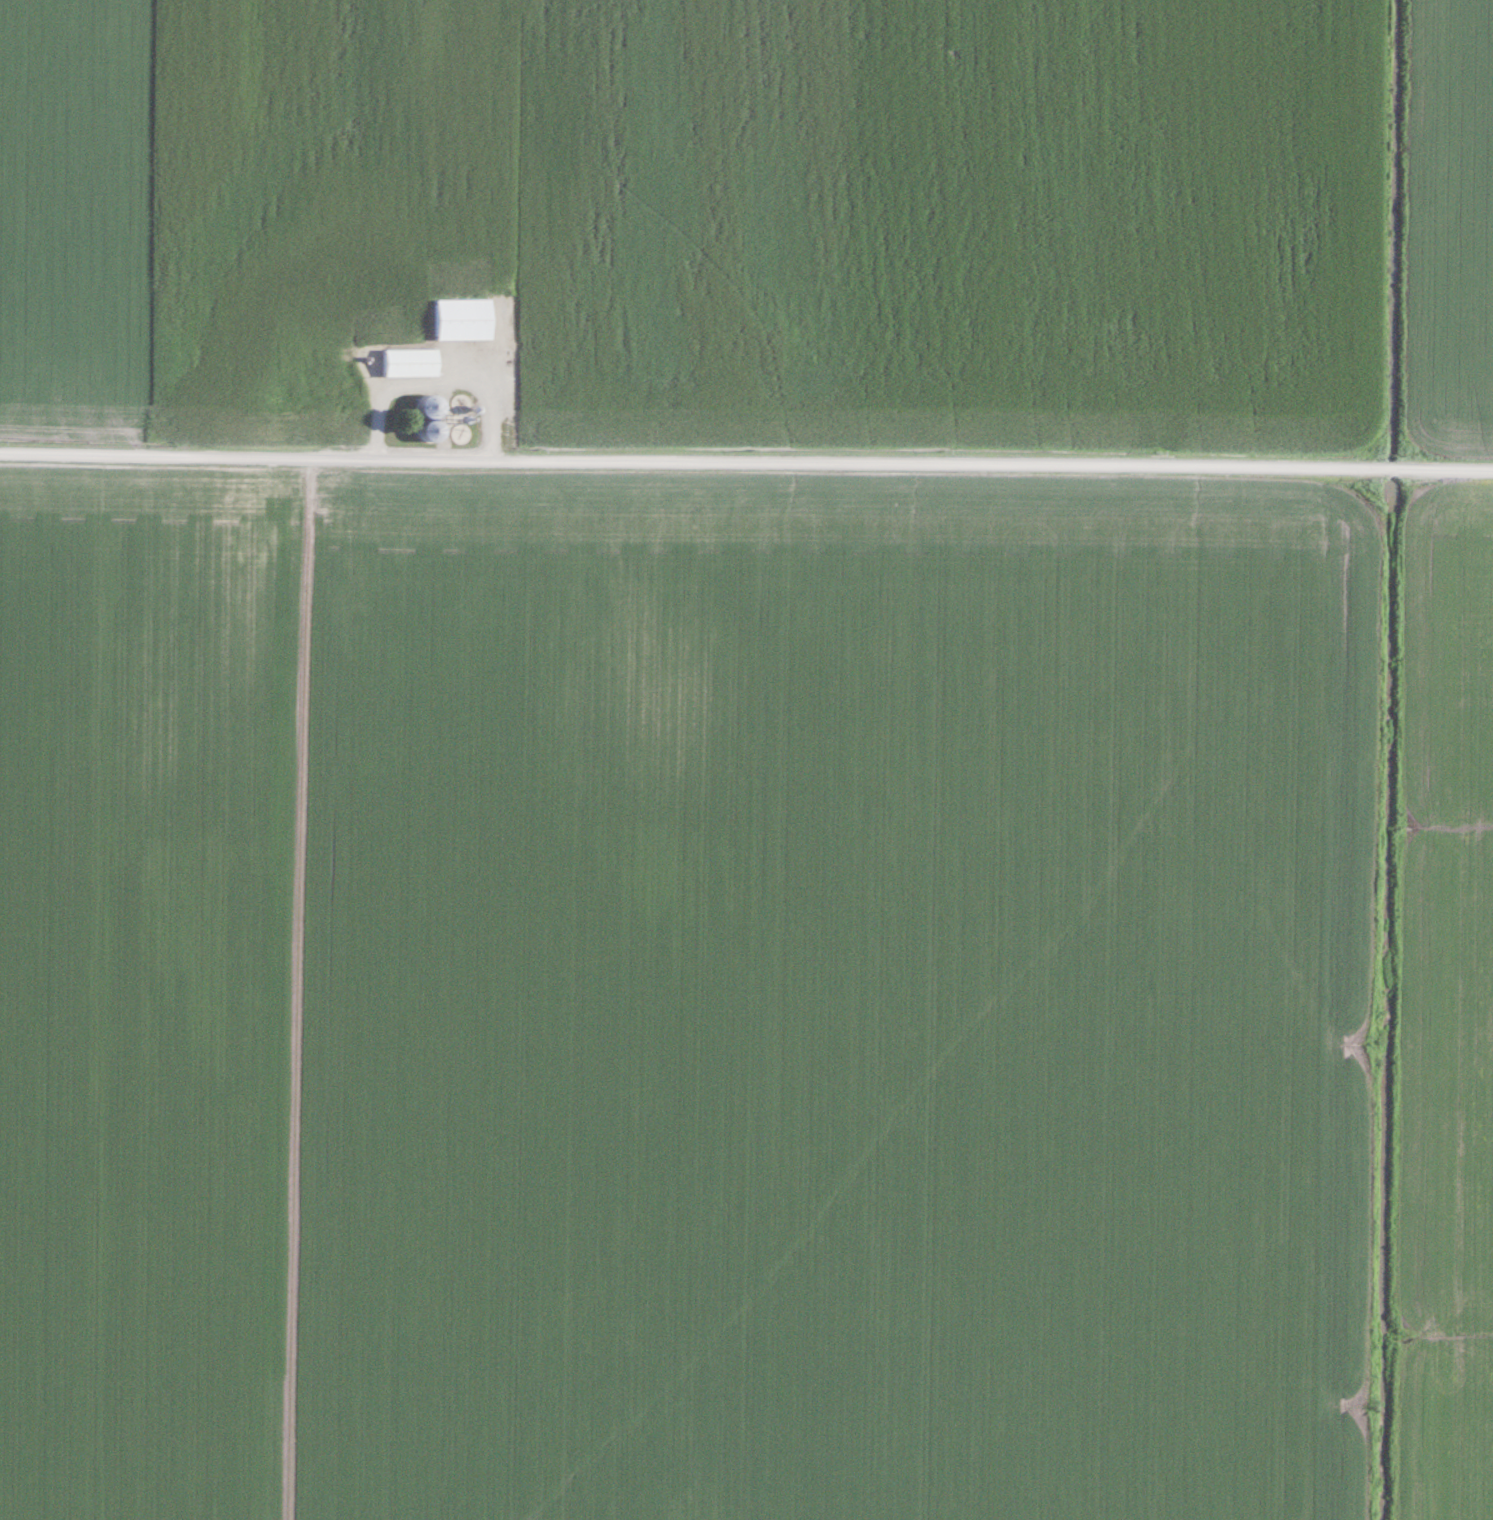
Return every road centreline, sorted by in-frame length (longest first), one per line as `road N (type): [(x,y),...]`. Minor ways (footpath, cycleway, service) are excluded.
road 1 (residential): [(1492,470),(0,453)]

